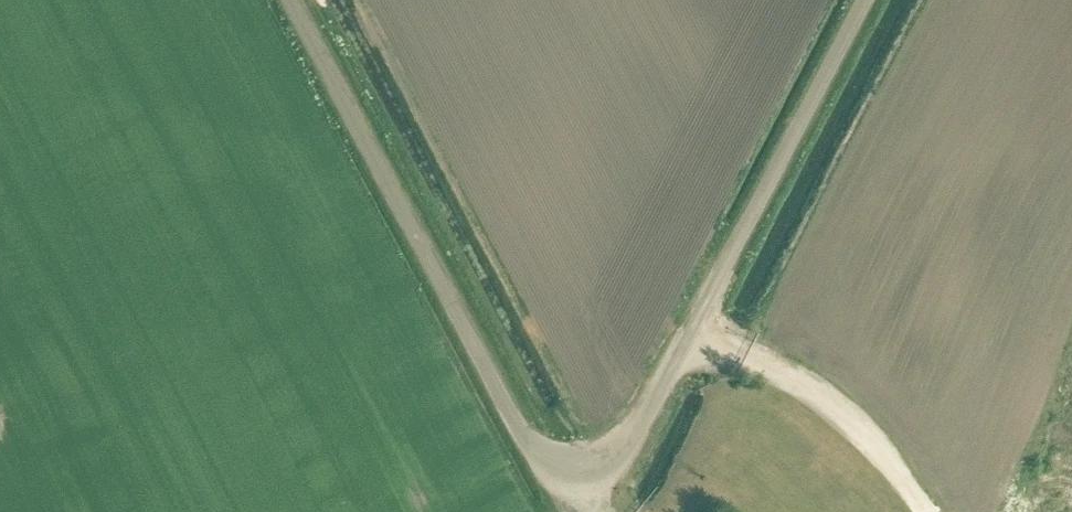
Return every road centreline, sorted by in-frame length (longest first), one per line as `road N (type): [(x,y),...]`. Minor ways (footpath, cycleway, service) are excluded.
road 1 (unclassified): [(862,0),(620,458),(597,480),(568,474),(519,433),(288,0)]

